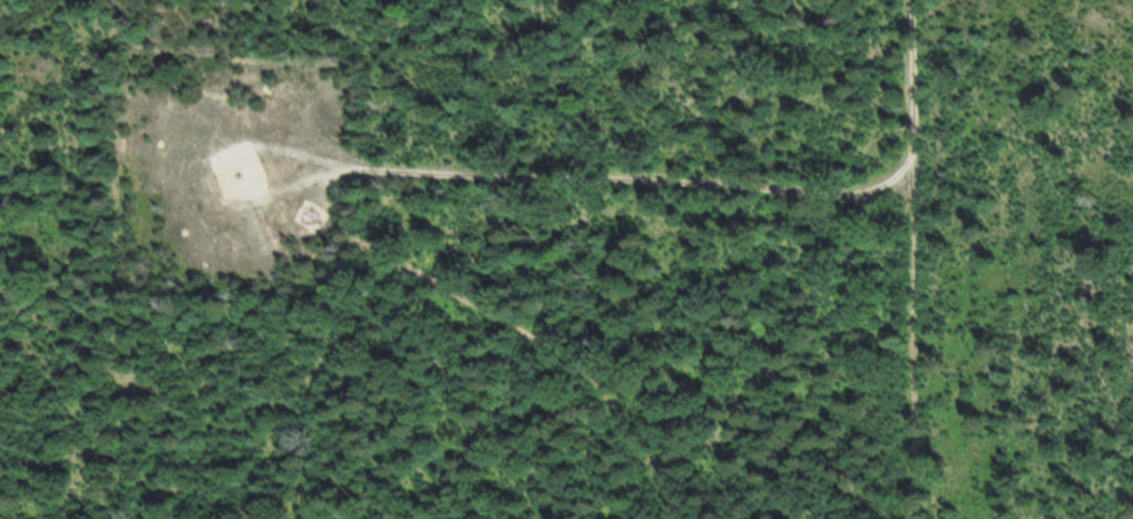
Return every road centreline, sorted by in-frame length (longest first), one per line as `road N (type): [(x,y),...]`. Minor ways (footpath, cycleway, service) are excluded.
road 1 (track): [(914,0),(917,138),(909,169),(856,197),(667,178),(367,169),(309,178),(303,194),(352,235),(522,323),(584,366),(643,434),(690,518)]
road 2 (track): [(909,169),(914,518)]
road 3 (track): [(367,169),(274,145),(236,145),(224,157),(223,182),(234,194),(267,195),(309,178)]

